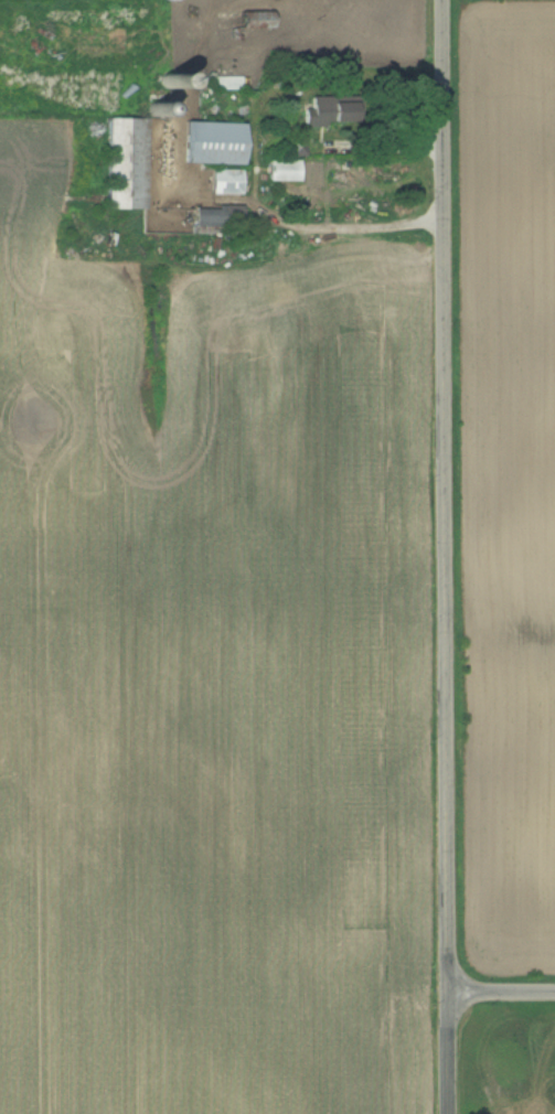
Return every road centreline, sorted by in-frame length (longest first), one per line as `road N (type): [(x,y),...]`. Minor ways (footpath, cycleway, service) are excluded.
road 1 (residential): [(448,993),(443,0)]
road 2 (tertiary): [(450,1113),(448,993)]

